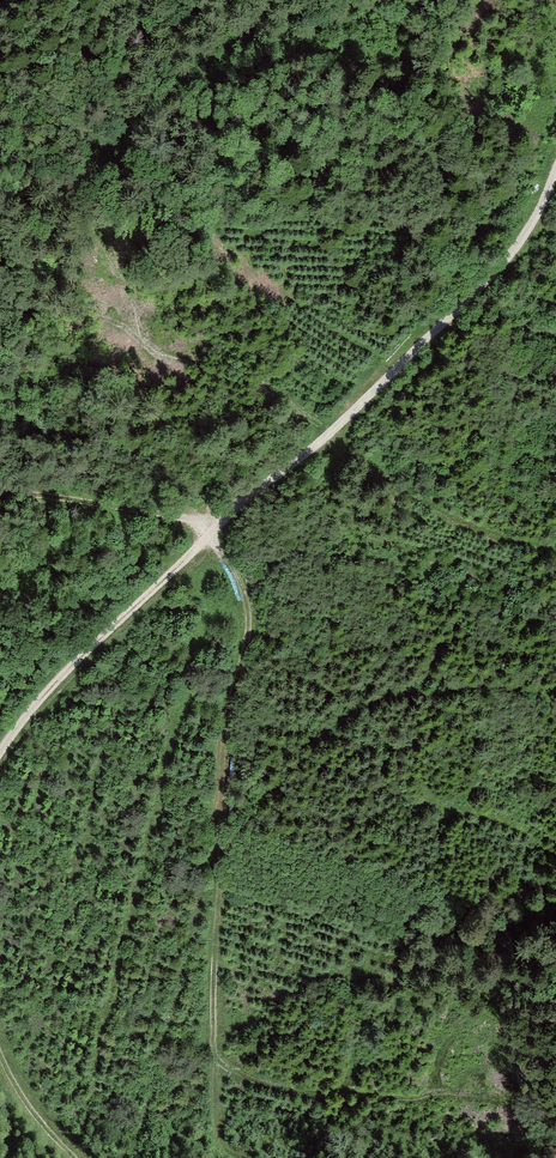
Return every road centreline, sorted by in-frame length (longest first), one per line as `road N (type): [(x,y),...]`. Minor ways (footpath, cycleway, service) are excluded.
road 1 (track): [(0,495),(199,521),(246,591),(225,1130),(300,1157)]
road 2 (track): [(555,171),(529,233),(498,274),(76,664),(0,754)]

